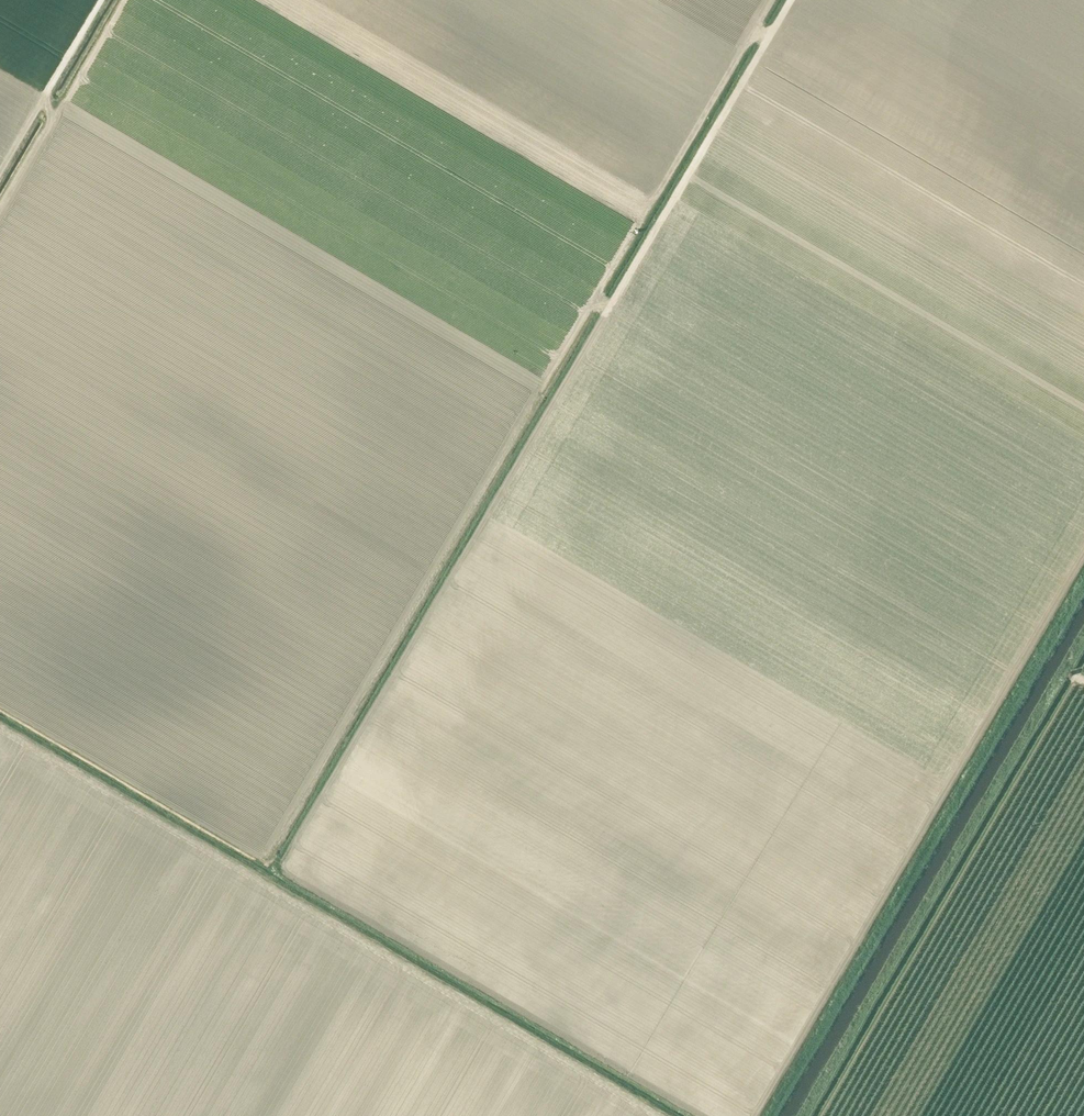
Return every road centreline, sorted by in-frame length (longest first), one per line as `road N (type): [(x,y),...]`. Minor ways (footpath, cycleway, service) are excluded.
road 1 (track): [(783,0),(270,873),(0,714)]
road 2 (track): [(0,194),(114,0)]

